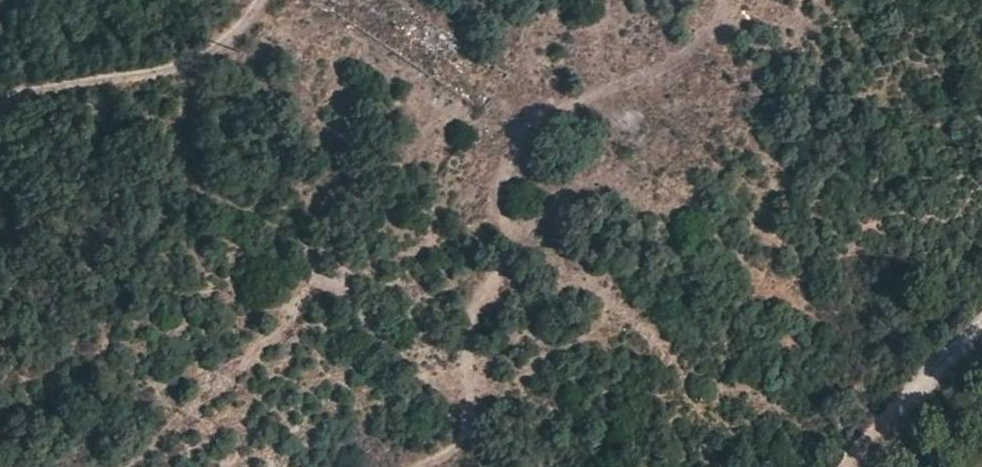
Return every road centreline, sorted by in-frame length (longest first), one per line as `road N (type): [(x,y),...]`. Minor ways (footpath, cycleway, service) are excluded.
road 1 (track): [(257,0),(200,58),(0,93)]
road 2 (track): [(981,342),(861,466)]

